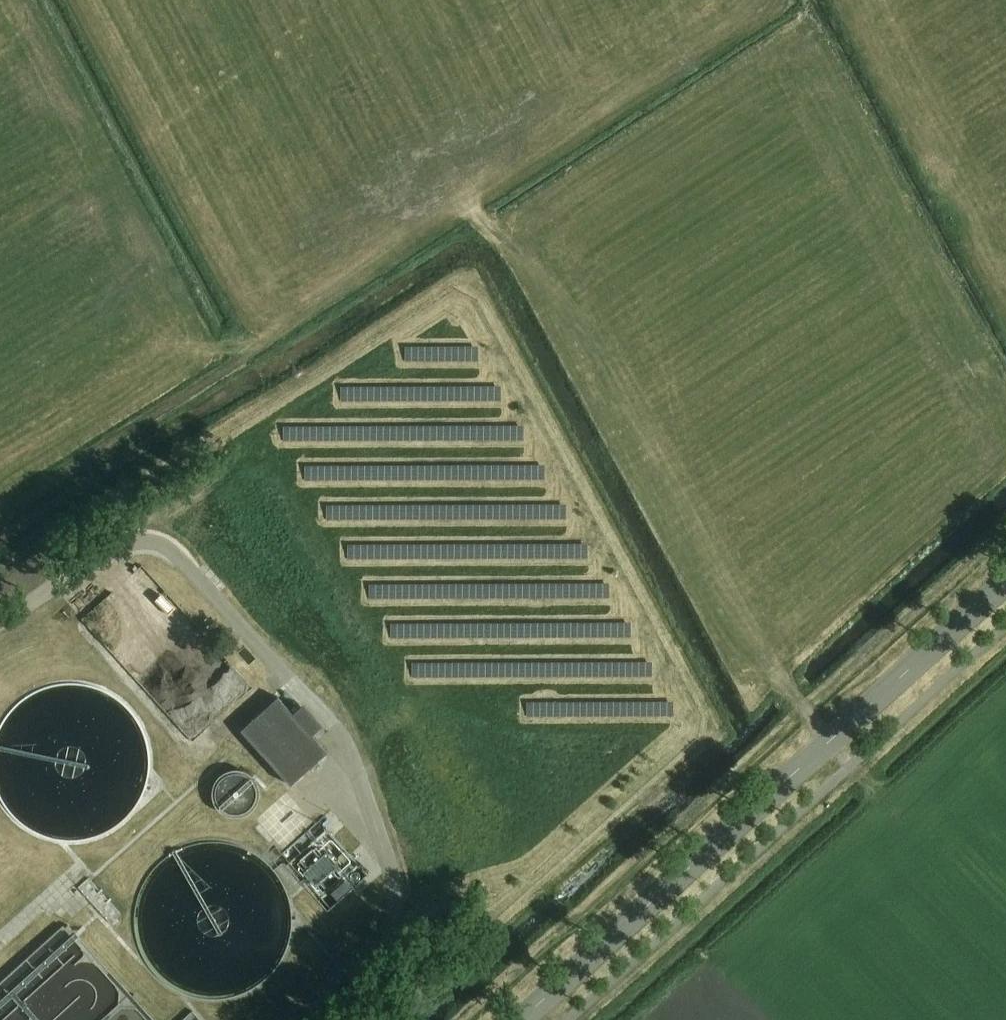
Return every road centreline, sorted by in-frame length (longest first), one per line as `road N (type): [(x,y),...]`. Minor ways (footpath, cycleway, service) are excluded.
road 1 (tertiary): [(522,1019),(1005,583)]

